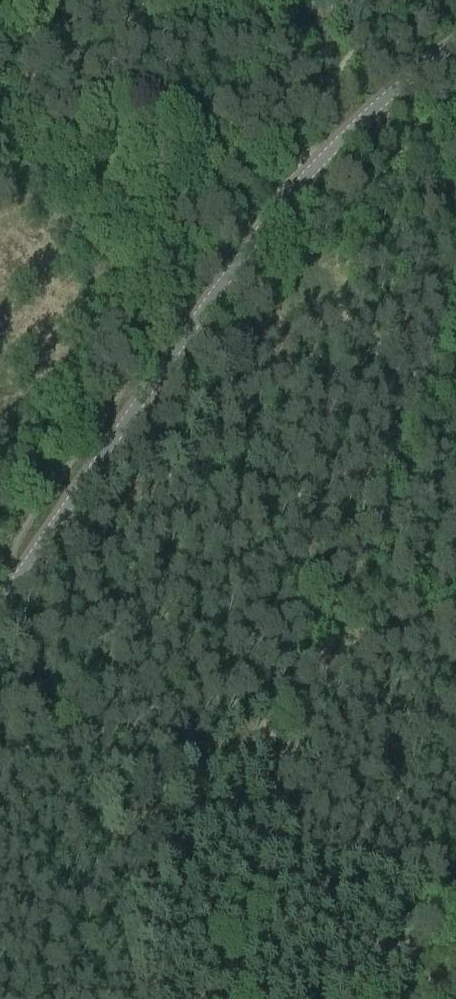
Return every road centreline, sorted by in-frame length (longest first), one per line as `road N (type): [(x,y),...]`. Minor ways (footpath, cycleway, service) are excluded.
road 1 (unclassified): [(0,605),(310,171),(455,44)]
road 2 (track): [(316,662),(455,280)]
road 3 (track): [(0,137),(95,98),(130,32),(214,44),(256,62),(287,105),(291,149)]
road 4 (track): [(235,998),(261,855),(316,662)]
road 5 (track): [(0,765),(316,662)]
road 6 (track): [(316,662),(455,621)]

